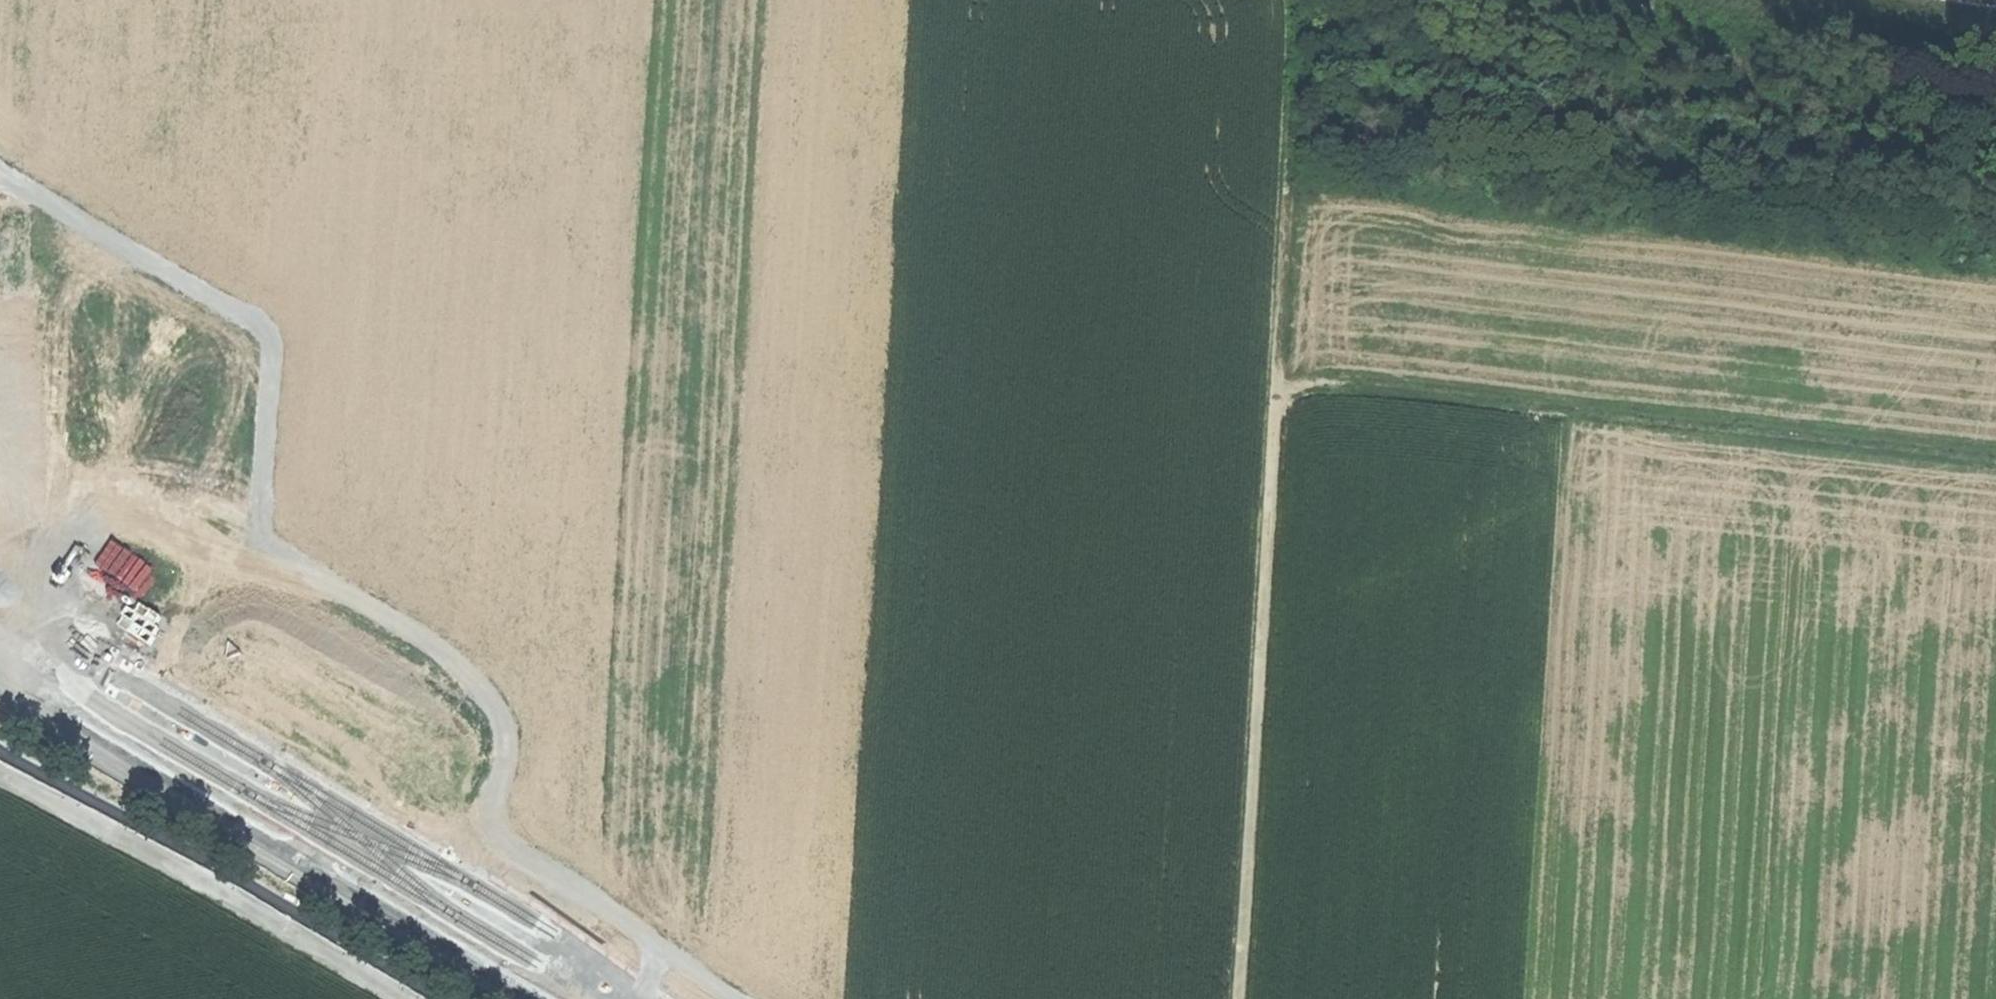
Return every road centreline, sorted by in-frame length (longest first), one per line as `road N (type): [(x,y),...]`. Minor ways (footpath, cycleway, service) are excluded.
road 1 (track): [(0,171),(265,326),(274,349),(261,516),(267,539),(283,557),(427,643),(496,710),(505,738),(492,815),(507,844),(733,998)]
road 2 (track): [(1237,998),(1291,139)]
road 3 (track): [(1280,379),(1995,458)]
road 4 (primary): [(517,998),(0,693)]

